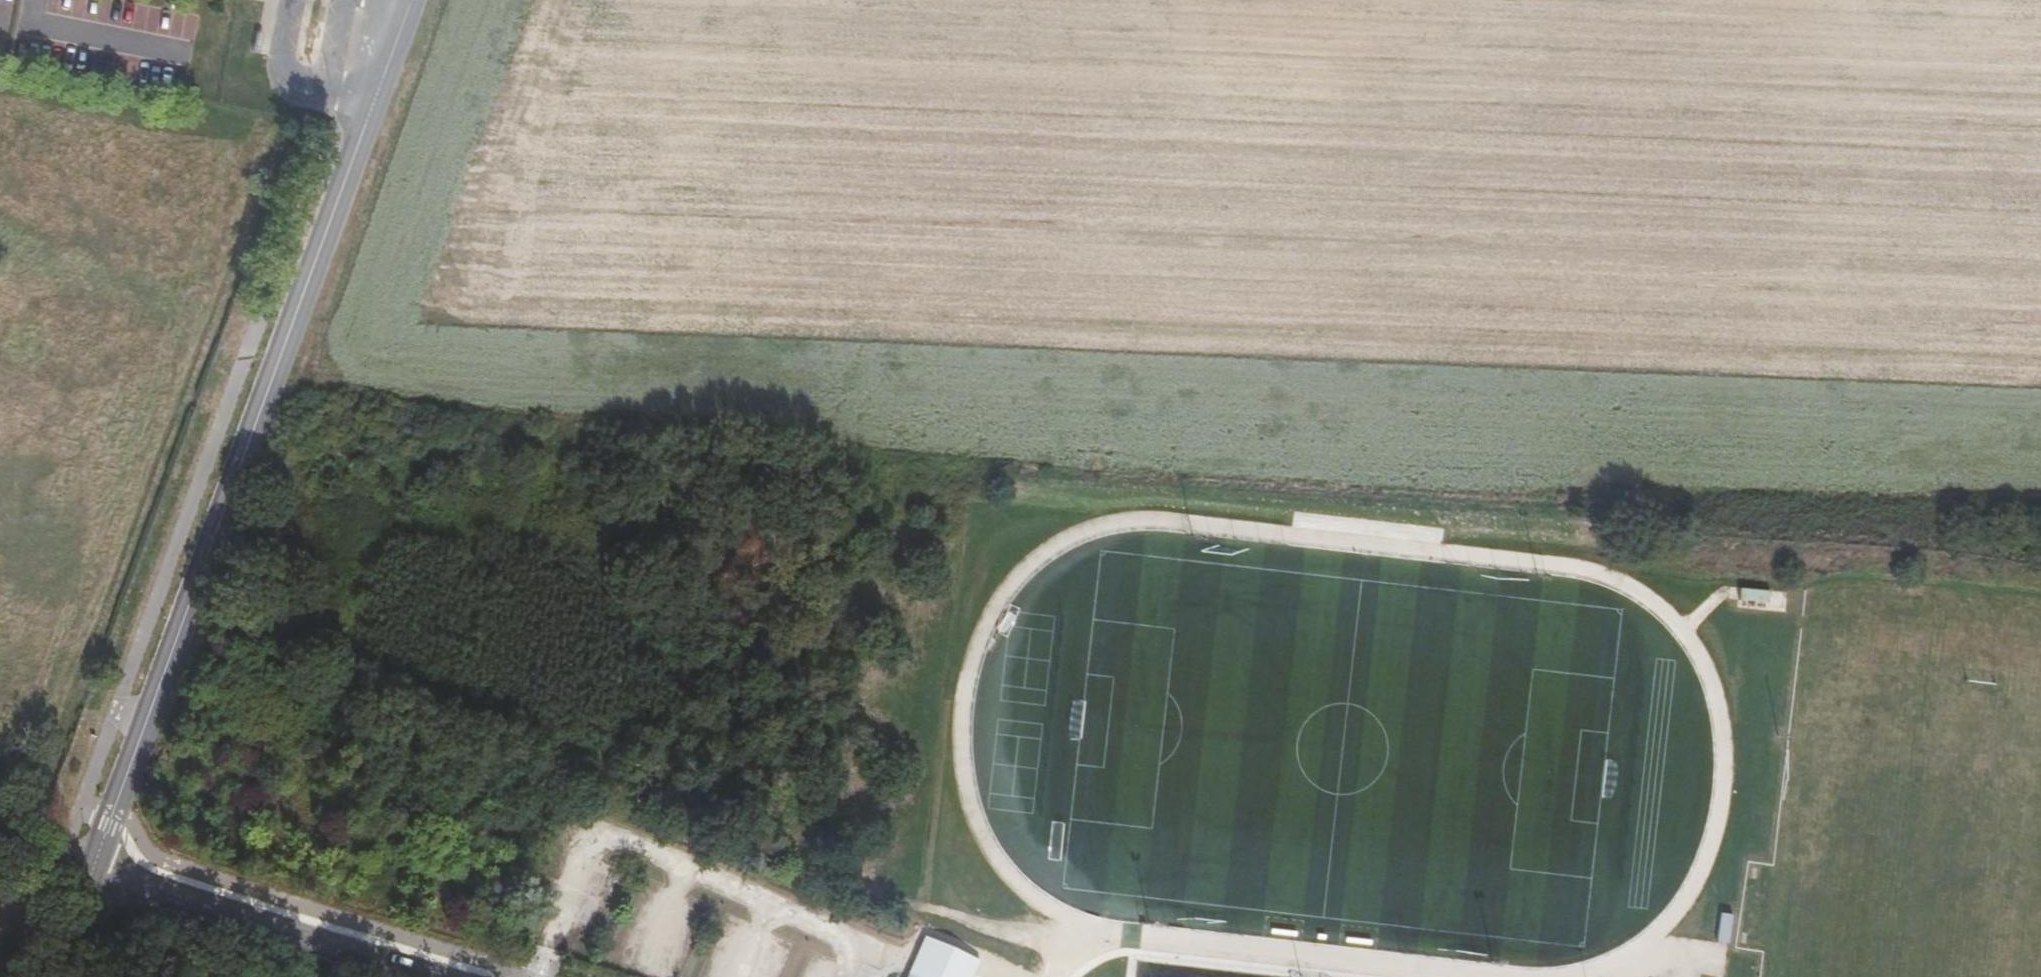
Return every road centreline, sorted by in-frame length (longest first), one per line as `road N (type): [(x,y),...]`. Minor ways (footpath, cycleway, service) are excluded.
road 1 (tertiary): [(97,862),(413,0)]
road 2 (residential): [(431,976),(176,896),(97,862)]
road 3 (tertiary): [(58,976),(97,862)]

